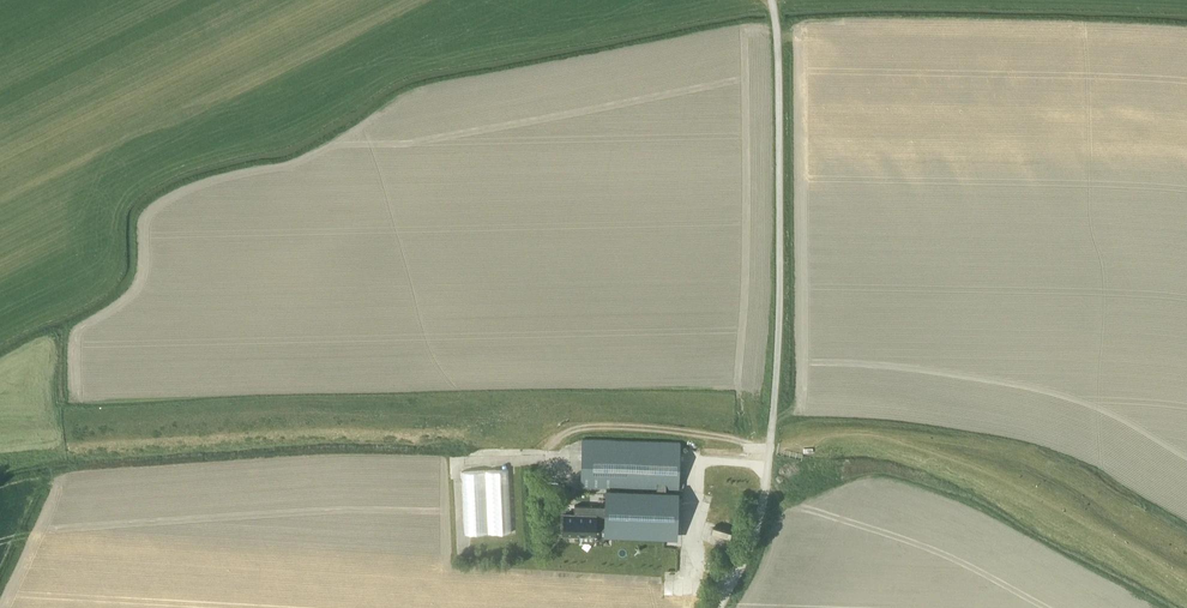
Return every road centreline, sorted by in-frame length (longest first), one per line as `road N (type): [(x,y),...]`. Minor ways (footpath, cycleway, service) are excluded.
road 1 (unclassified): [(719,607),(757,525),(775,411),(782,218),(772,0)]

